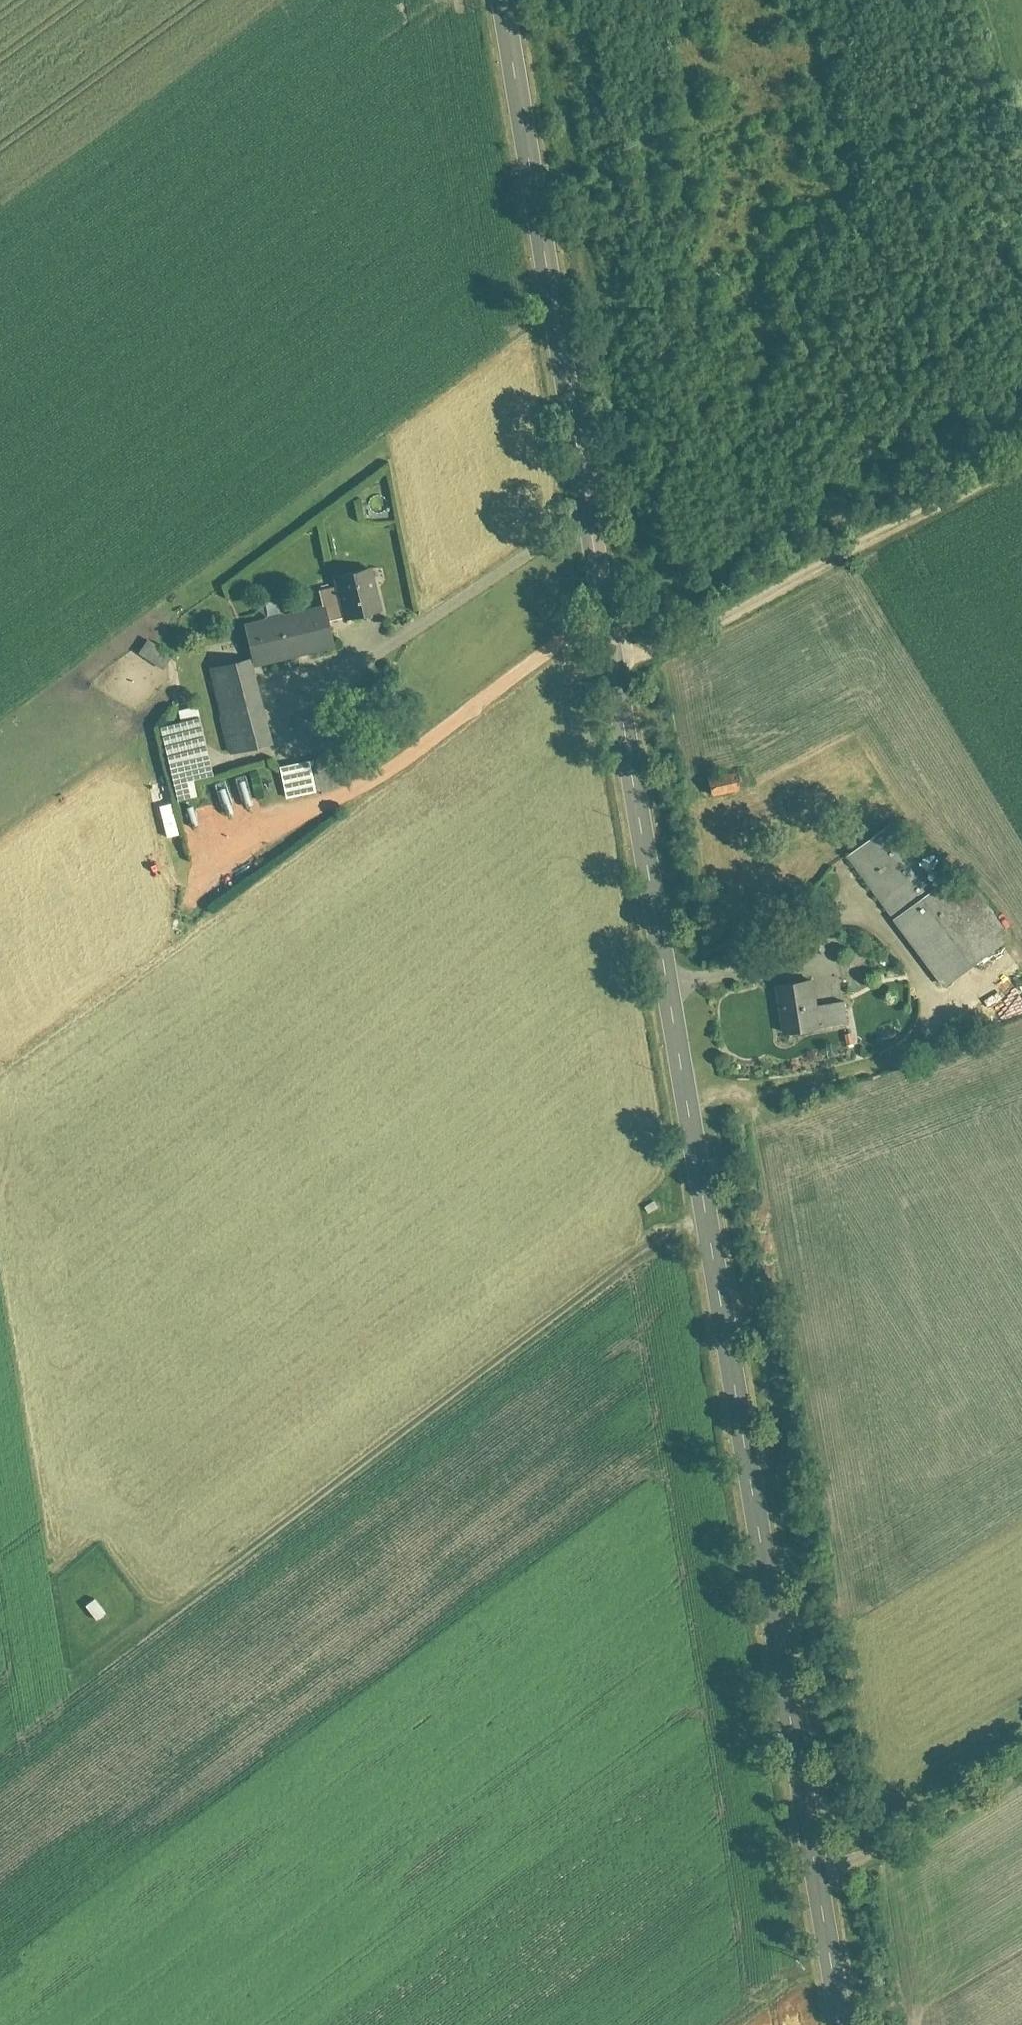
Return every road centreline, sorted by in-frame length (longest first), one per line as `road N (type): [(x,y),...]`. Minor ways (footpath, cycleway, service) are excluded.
road 1 (tertiary): [(505,0),(842,2024)]
road 2 (track): [(618,677),(1021,466)]

